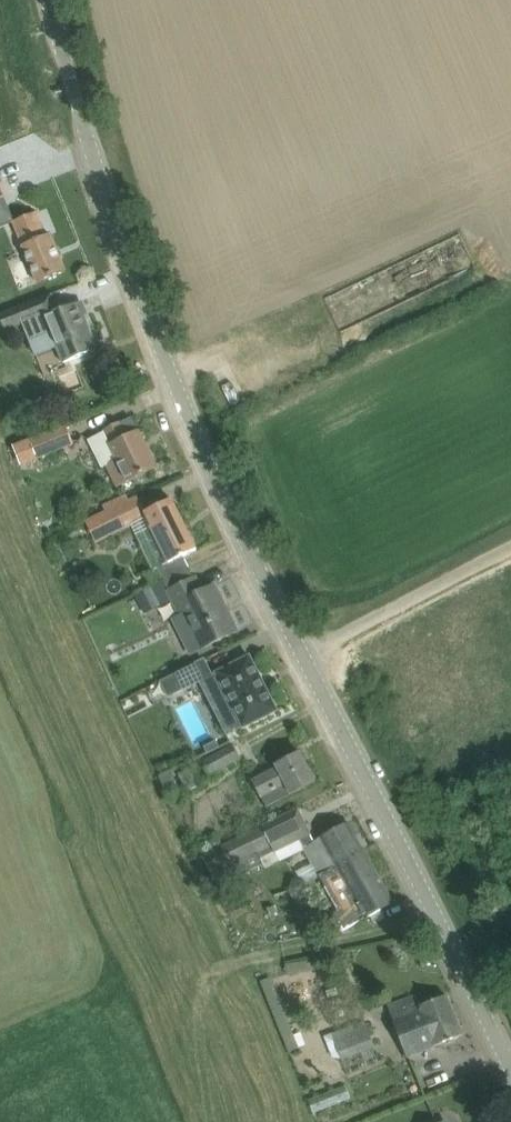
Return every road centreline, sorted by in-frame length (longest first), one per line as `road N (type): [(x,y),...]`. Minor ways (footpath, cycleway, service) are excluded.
road 1 (tertiary): [(304,652),(246,543),(152,327),(48,0)]
road 2 (track): [(0,517),(262,1121)]
road 3 (tertiary): [(510,1069),(304,652)]
road 4 (track): [(436,916),(390,935),(224,966),(205,985),(198,1009),(213,1121)]
road 5 (unclassified): [(304,652),(510,548)]

